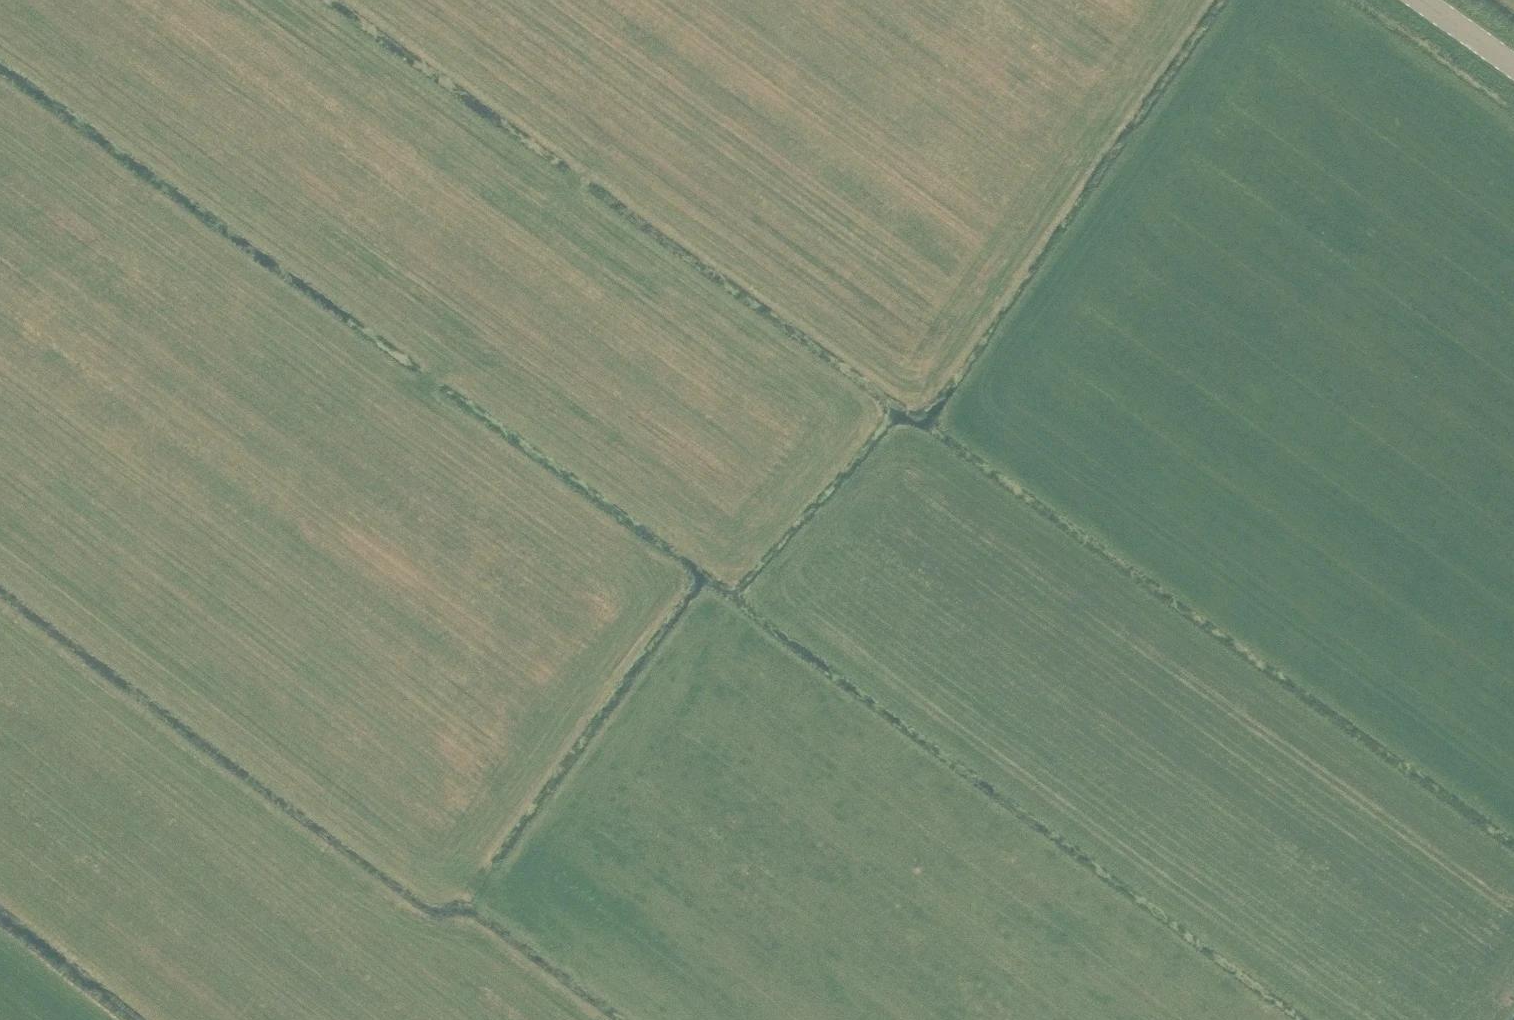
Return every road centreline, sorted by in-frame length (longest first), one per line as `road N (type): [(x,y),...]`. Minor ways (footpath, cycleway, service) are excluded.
road 1 (tertiary): [(1513,69),(1415,0)]

